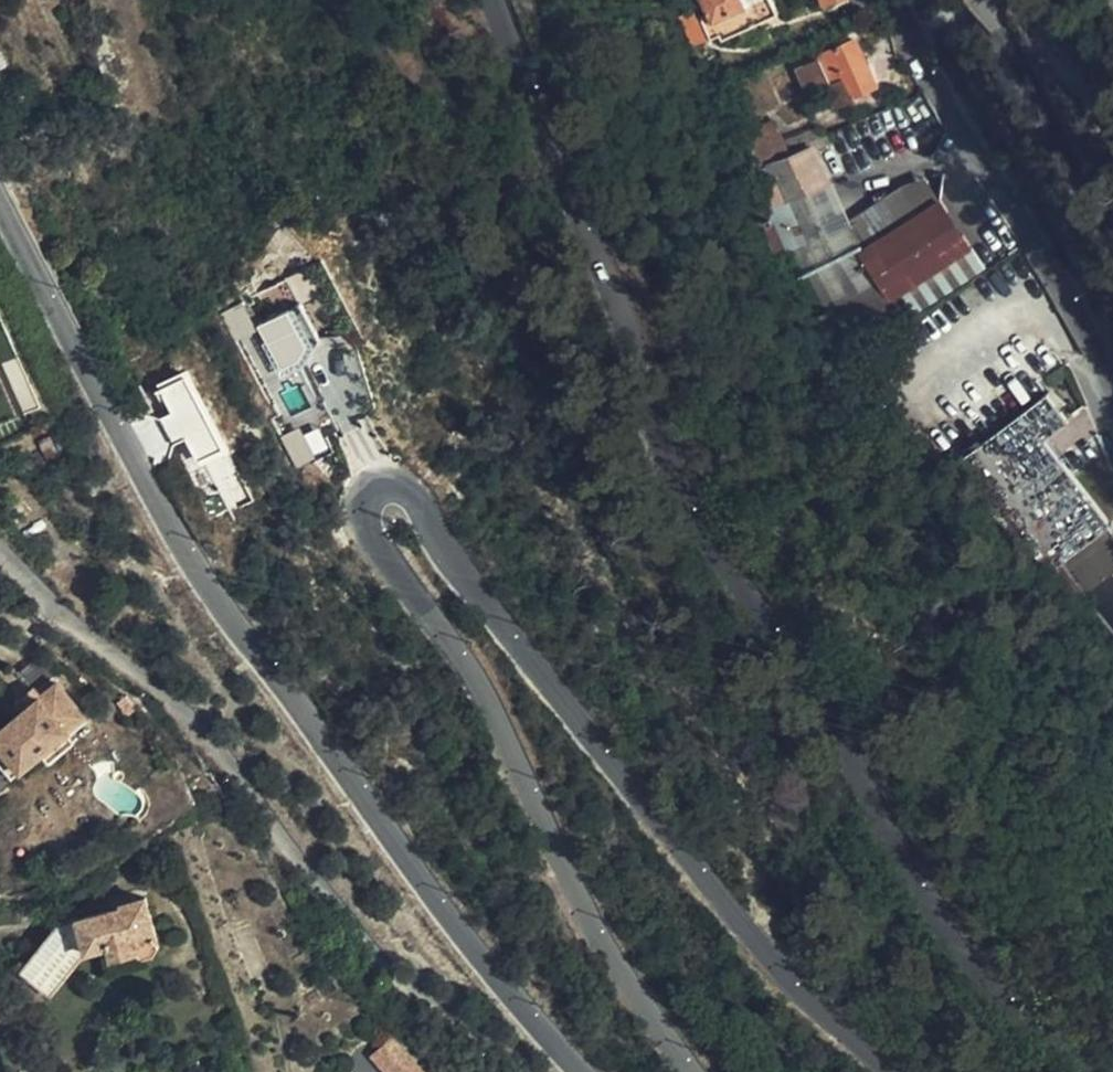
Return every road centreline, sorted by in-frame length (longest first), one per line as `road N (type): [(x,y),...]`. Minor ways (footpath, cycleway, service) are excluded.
road 1 (tertiary): [(890,1071),(793,988),(414,509),(387,492),(364,513),(374,545),(464,665),(596,942),(691,1071)]
road 2 (tertiary): [(491,0),(710,550),(805,673),(921,896),(976,974),(1094,1071)]
road 3 (tertiary): [(577,1071),(496,980),(224,613),(0,207)]
road 4 (residential): [(525,1071),(378,953),(231,761),(132,665),(0,562)]
road 5 (tertiary): [(1112,393),(906,0)]
road 6 (residential): [(1112,224),(986,0)]
road 7 (residential): [(1029,0),(1047,45),(1112,118)]

